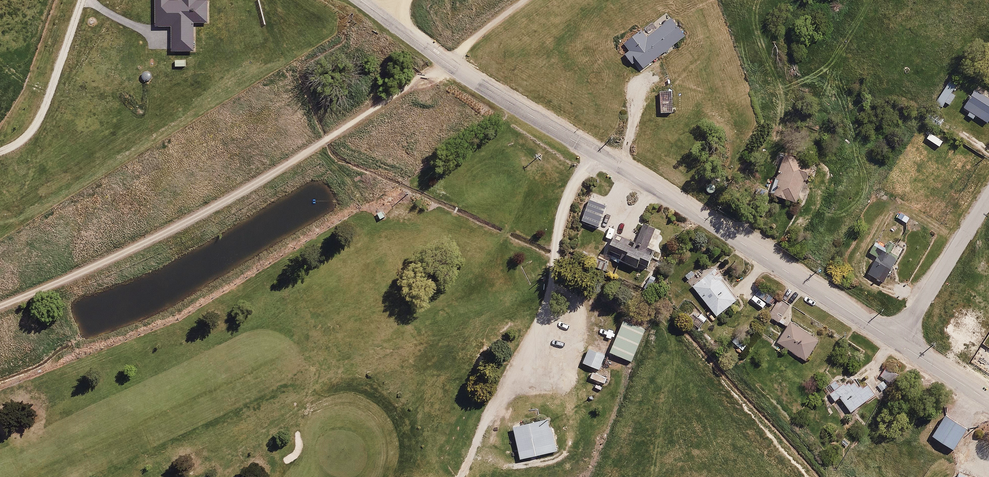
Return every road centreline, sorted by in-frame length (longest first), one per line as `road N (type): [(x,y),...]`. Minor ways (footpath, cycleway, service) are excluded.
road 1 (unclassified): [(899,341),(394,26)]
road 2 (track): [(82,0),(59,90),(31,137),(10,153)]
road 3 (residential): [(899,341),(988,200)]

